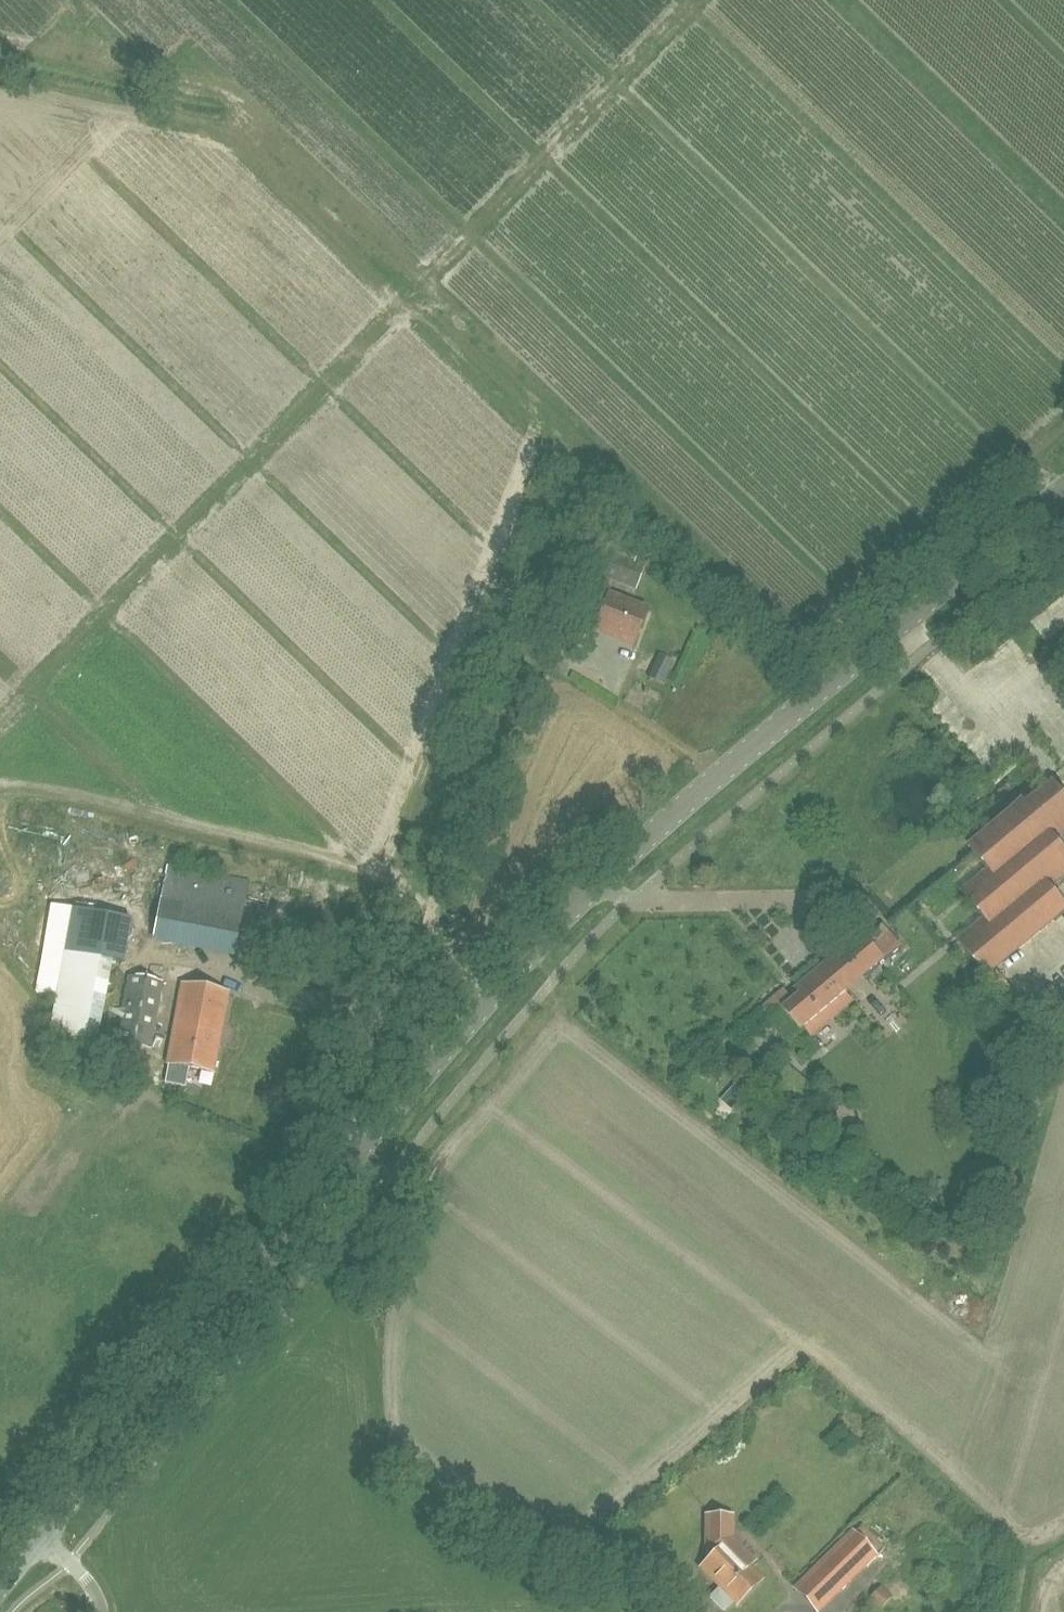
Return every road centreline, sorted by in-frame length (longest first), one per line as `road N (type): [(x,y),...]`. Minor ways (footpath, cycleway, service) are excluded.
road 1 (tertiary): [(42,1533),(557,924),(738,761),(1063,492)]
road 2 (track): [(359,1151),(361,1081),(565,537)]

